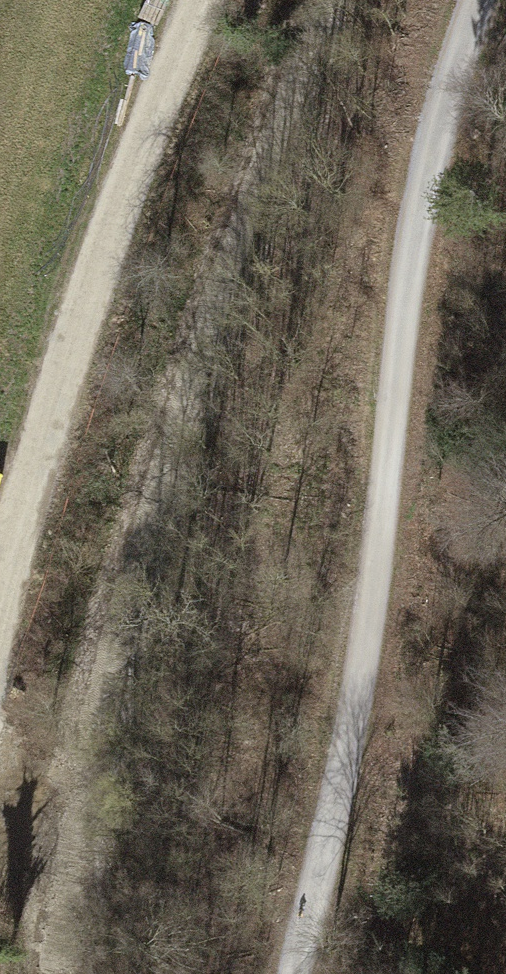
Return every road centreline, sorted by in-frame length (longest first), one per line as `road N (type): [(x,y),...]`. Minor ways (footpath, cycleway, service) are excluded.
road 1 (track): [(292,973),(366,642),(398,357),(442,88),(478,0)]
road 2 (track): [(0,591),(41,432),(213,0)]

